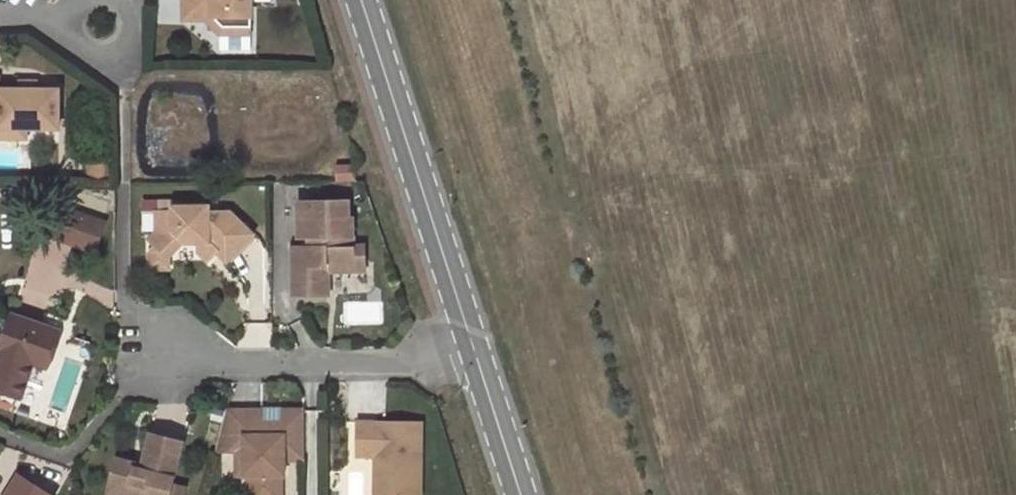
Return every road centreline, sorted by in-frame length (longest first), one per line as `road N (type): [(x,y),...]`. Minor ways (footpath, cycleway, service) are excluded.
road 1 (secondary): [(473,354),(362,0)]
road 2 (residential): [(155,354),(218,363),(473,354)]
road 3 (secondary): [(518,494),(473,354)]

